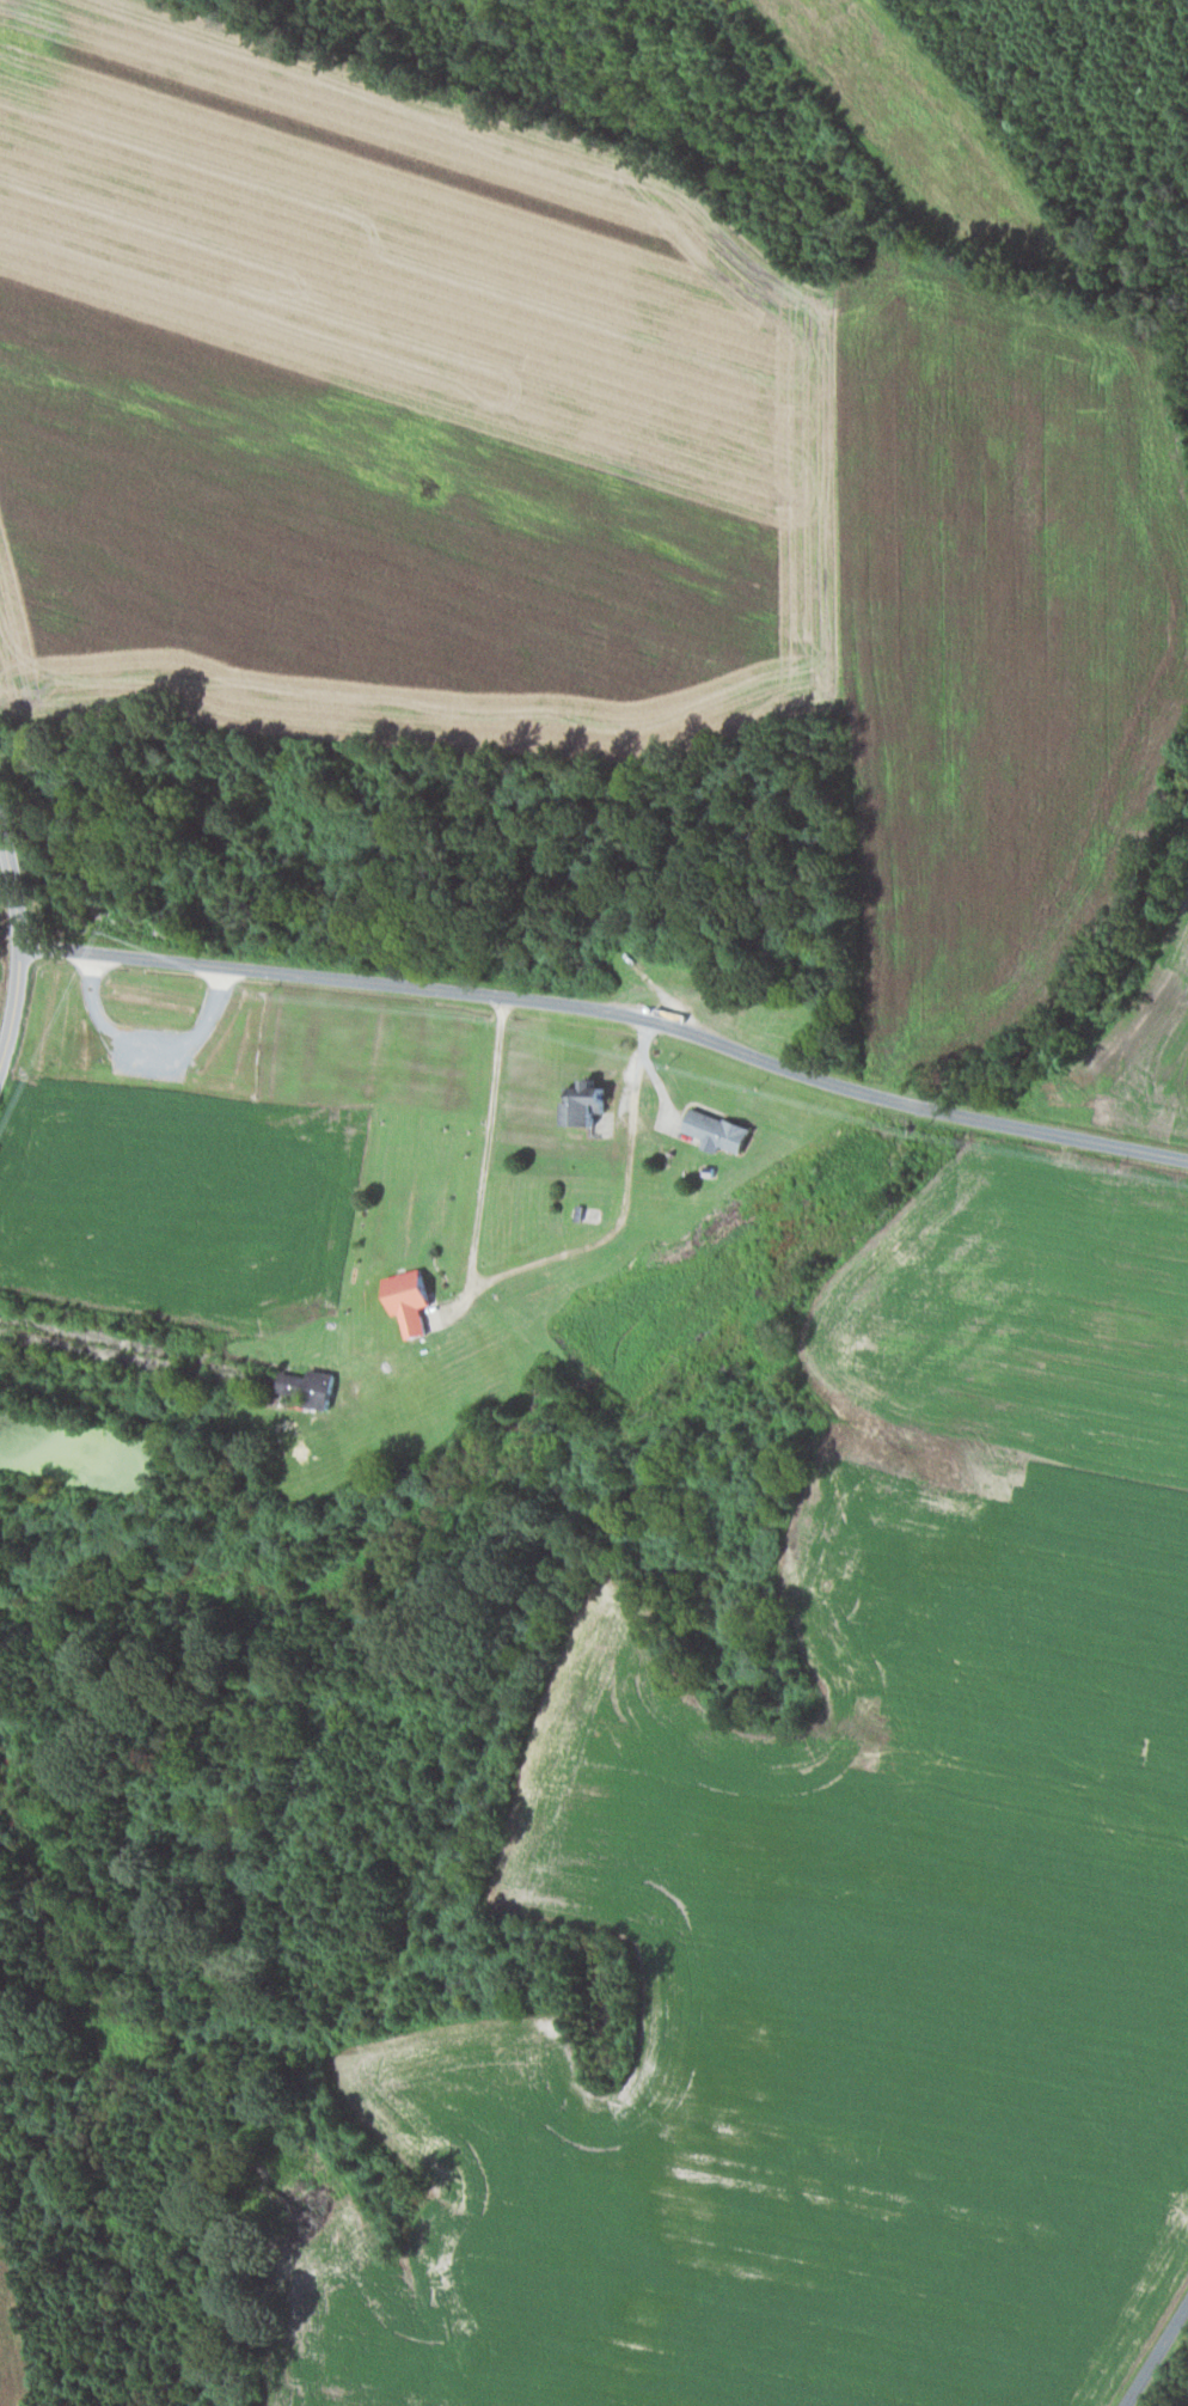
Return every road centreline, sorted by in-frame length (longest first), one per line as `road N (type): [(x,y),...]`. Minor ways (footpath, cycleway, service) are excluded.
road 1 (residential): [(1187,1156),(849,1083),(649,1012),(23,934)]
road 2 (secondary): [(0,1069),(24,972),(0,814)]
road 3 (residential): [(1123,2405),(1187,2300)]

